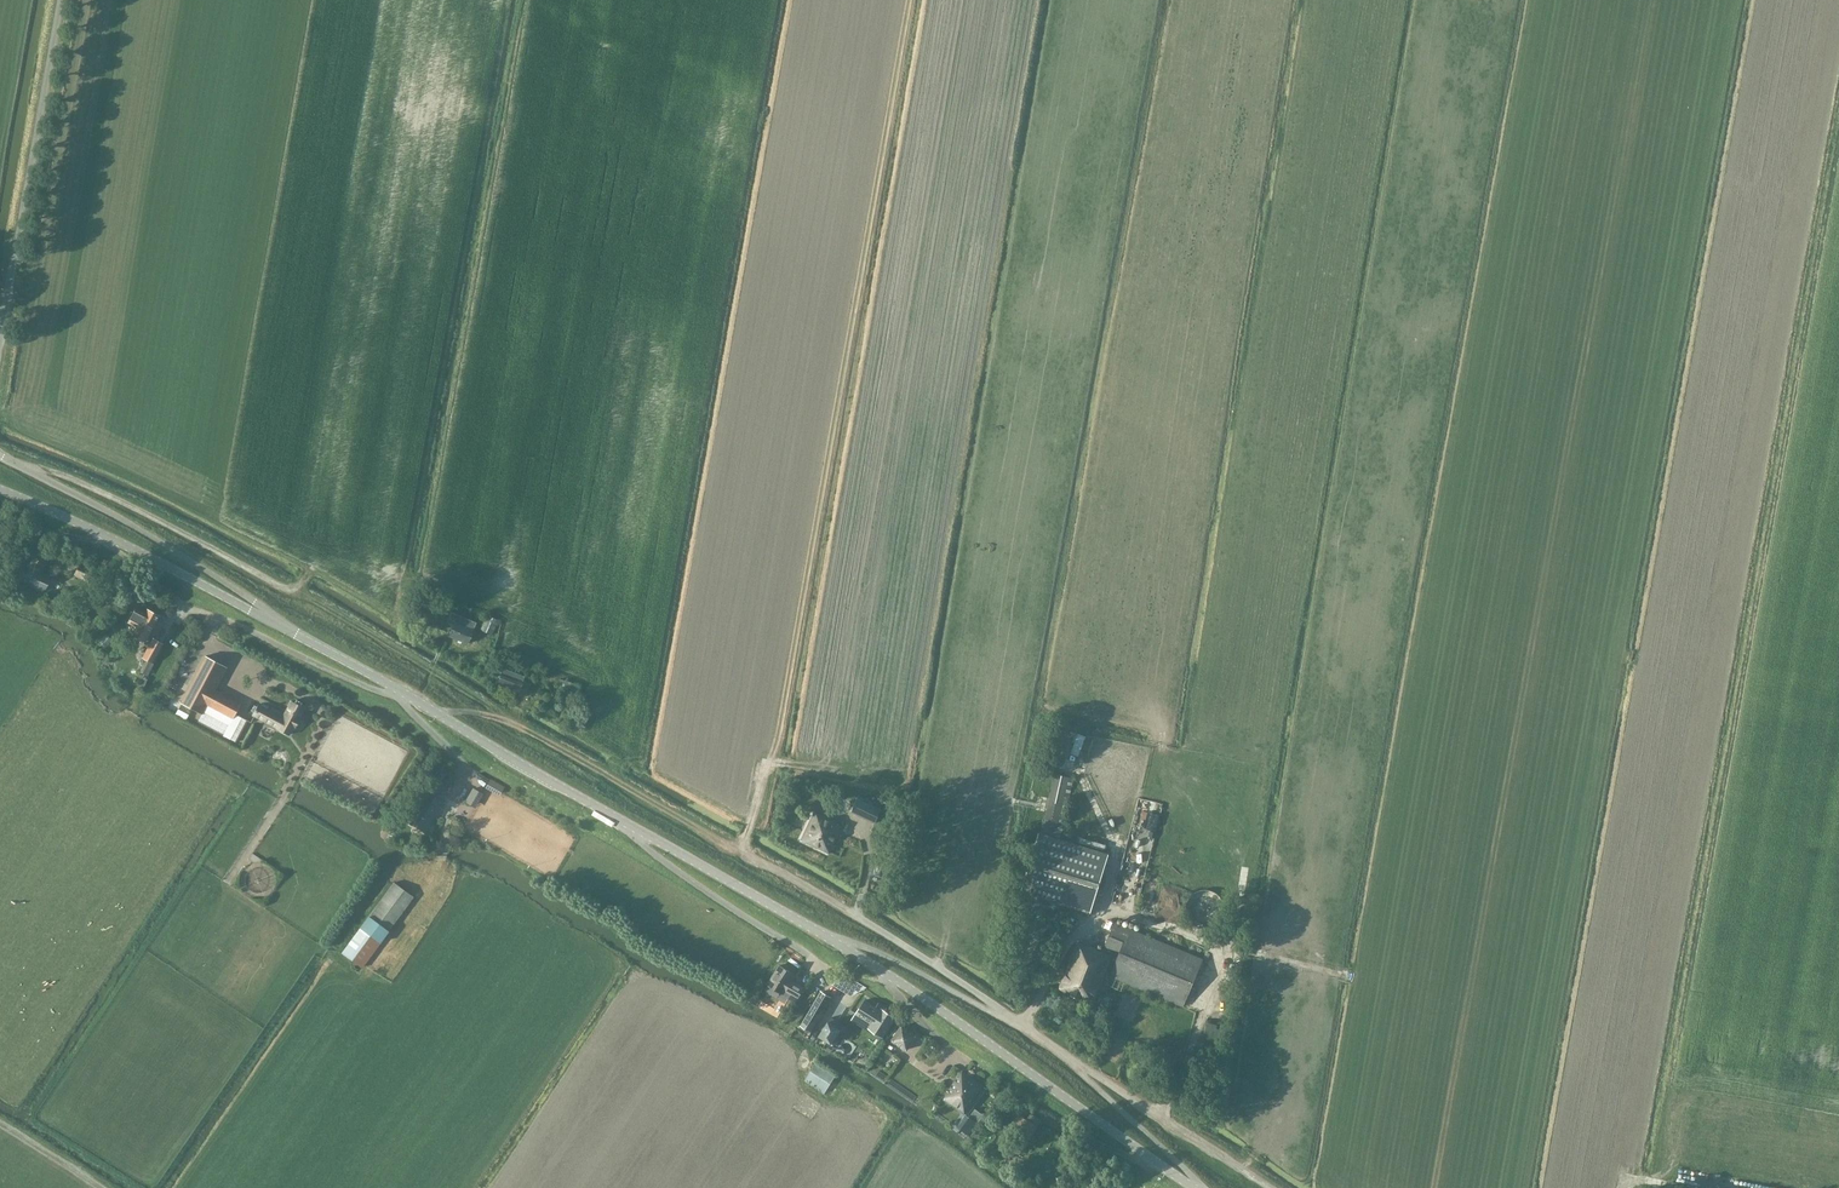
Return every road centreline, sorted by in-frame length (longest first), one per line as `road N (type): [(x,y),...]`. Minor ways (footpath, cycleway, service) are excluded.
road 1 (tertiary): [(1198,1187),(850,949),(264,620)]
road 2 (unclassified): [(0,324),(57,0)]
road 3 (tertiary): [(264,620),(261,604),(0,452)]
road 4 (tertiary): [(264,620),(76,517),(0,488)]

